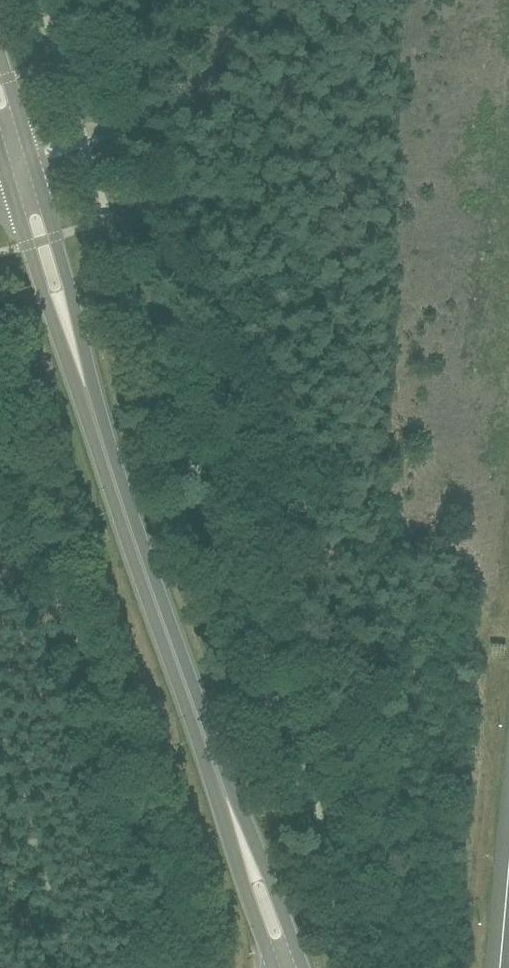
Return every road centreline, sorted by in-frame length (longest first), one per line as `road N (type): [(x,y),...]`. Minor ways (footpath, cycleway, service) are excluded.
road 1 (secondary): [(287,967),(135,558),(17,161)]

